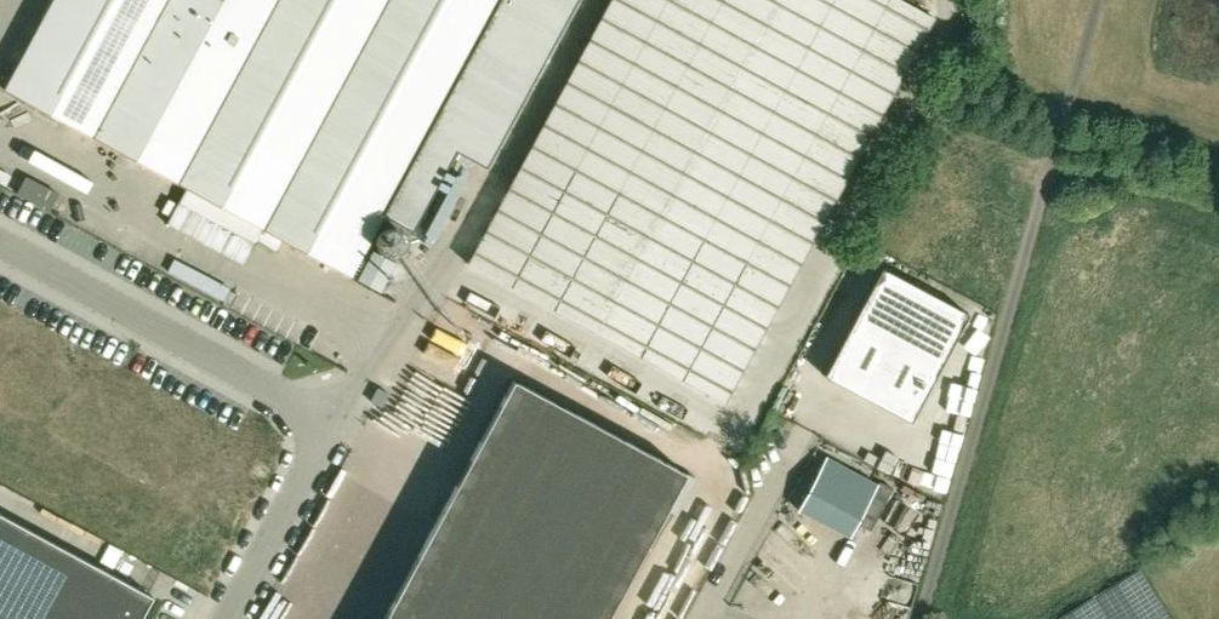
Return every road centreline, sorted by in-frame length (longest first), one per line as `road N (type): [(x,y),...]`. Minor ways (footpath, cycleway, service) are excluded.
road 1 (unclassified): [(920,618),(1096,0)]
road 2 (unclassified): [(229,618),(332,425),(0,240)]
road 3 (unclassified): [(704,618),(791,459)]

